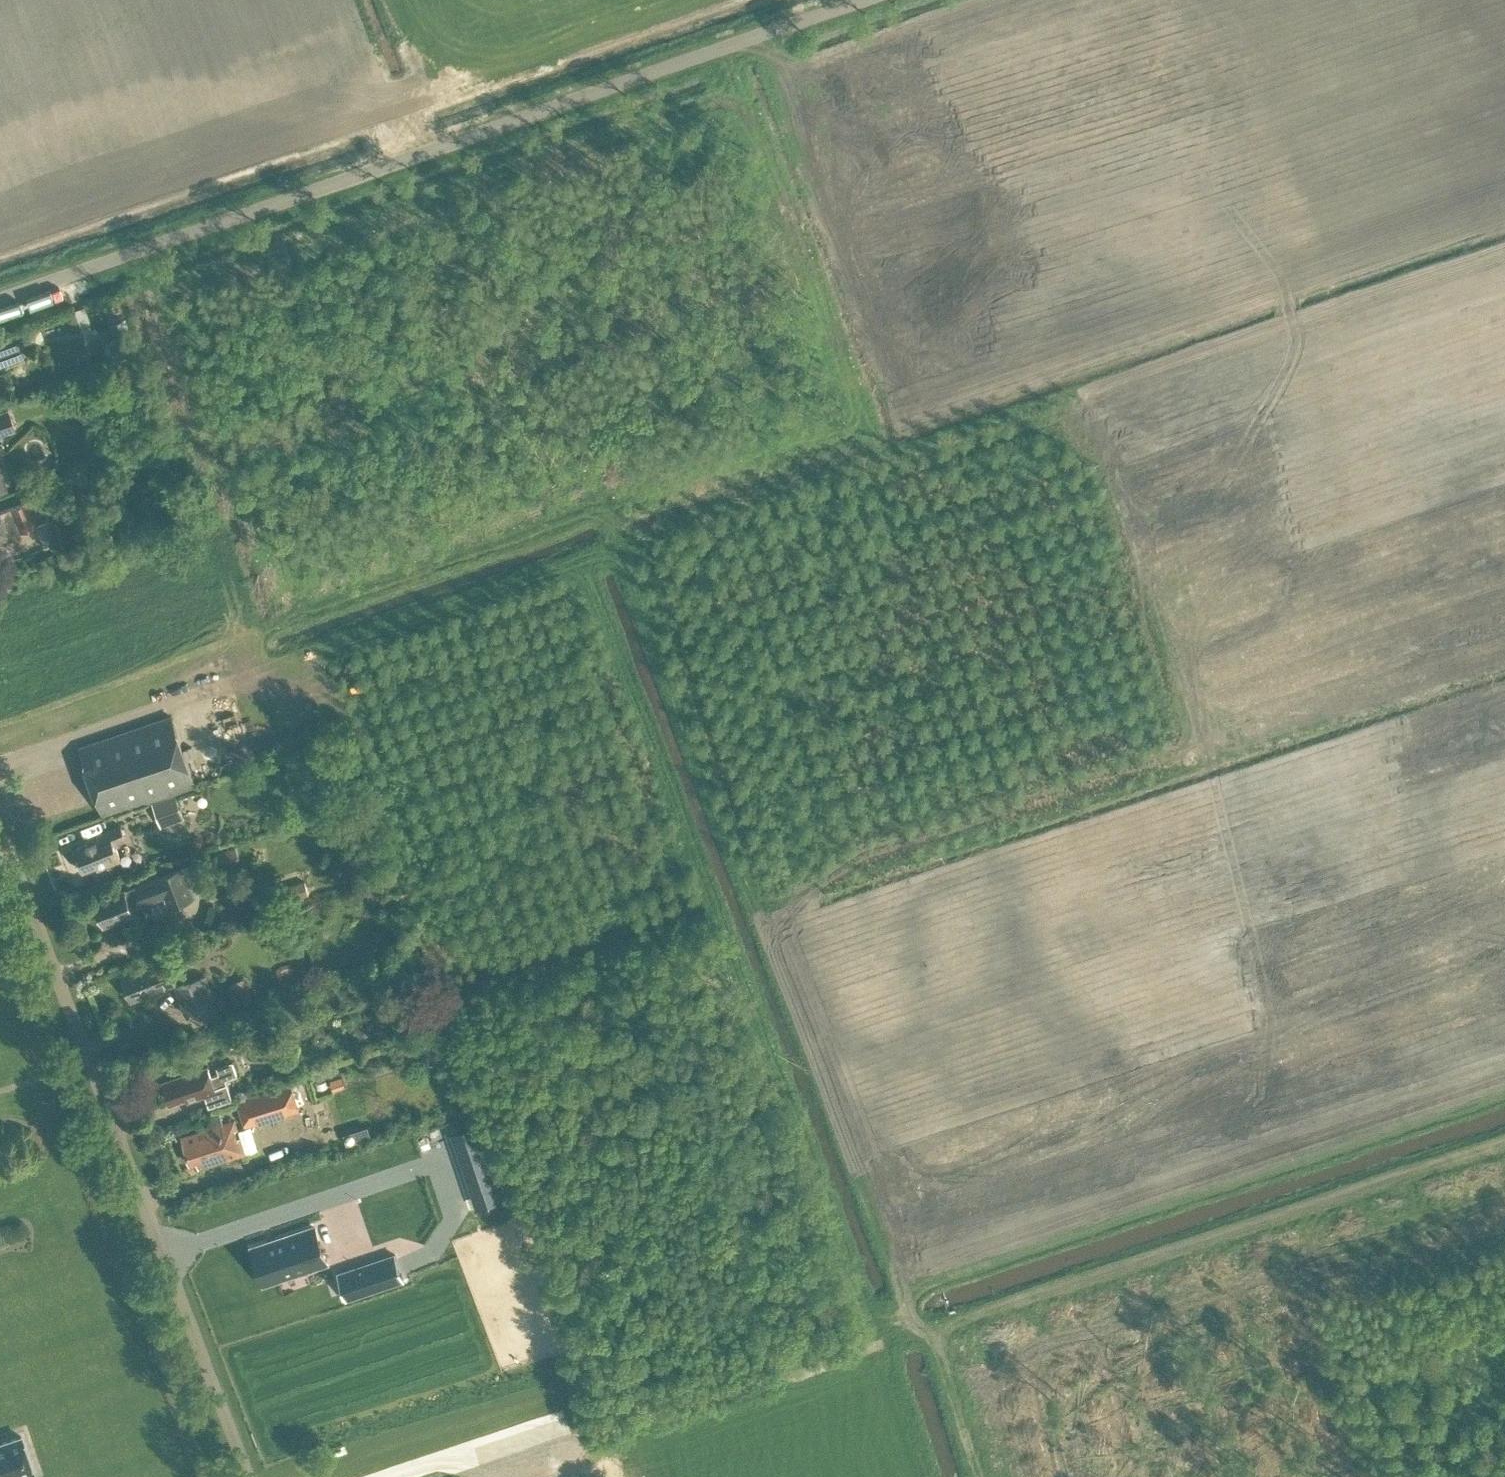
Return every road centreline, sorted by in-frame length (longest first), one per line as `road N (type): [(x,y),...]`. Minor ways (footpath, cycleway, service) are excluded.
road 1 (unclassified): [(0,297),(855,0)]
road 2 (unclassified): [(249,1476),(0,829)]

